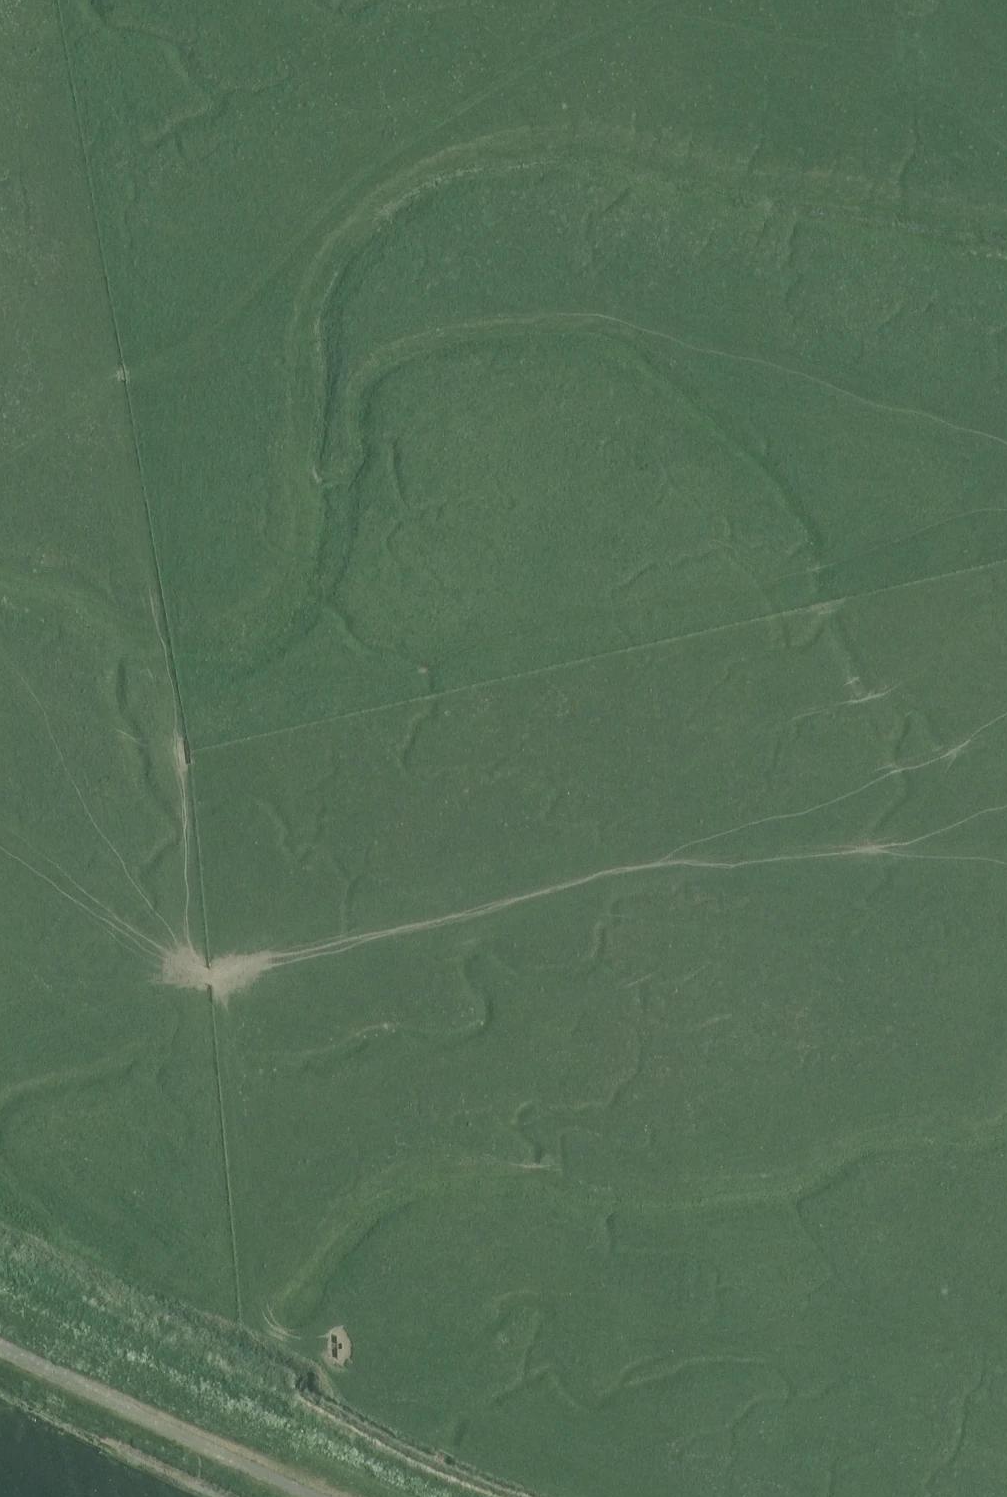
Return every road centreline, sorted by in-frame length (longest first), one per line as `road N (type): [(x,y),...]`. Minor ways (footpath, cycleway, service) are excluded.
road 1 (unclassified): [(320,1496),(0,1346)]

